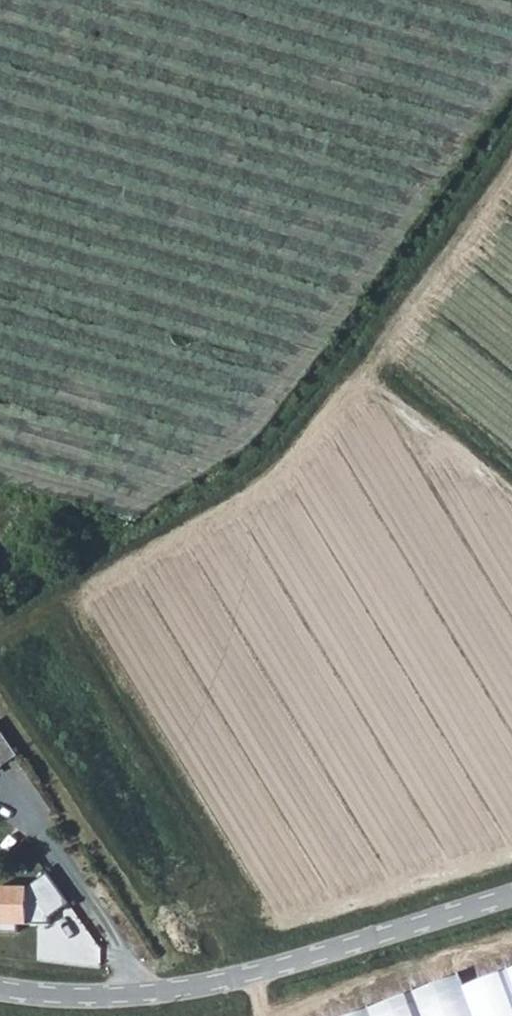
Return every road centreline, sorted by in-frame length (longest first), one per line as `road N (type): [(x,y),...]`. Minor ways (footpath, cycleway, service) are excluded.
road 1 (unclassified): [(0,990),(98,1000),(198,990),(511,893)]

